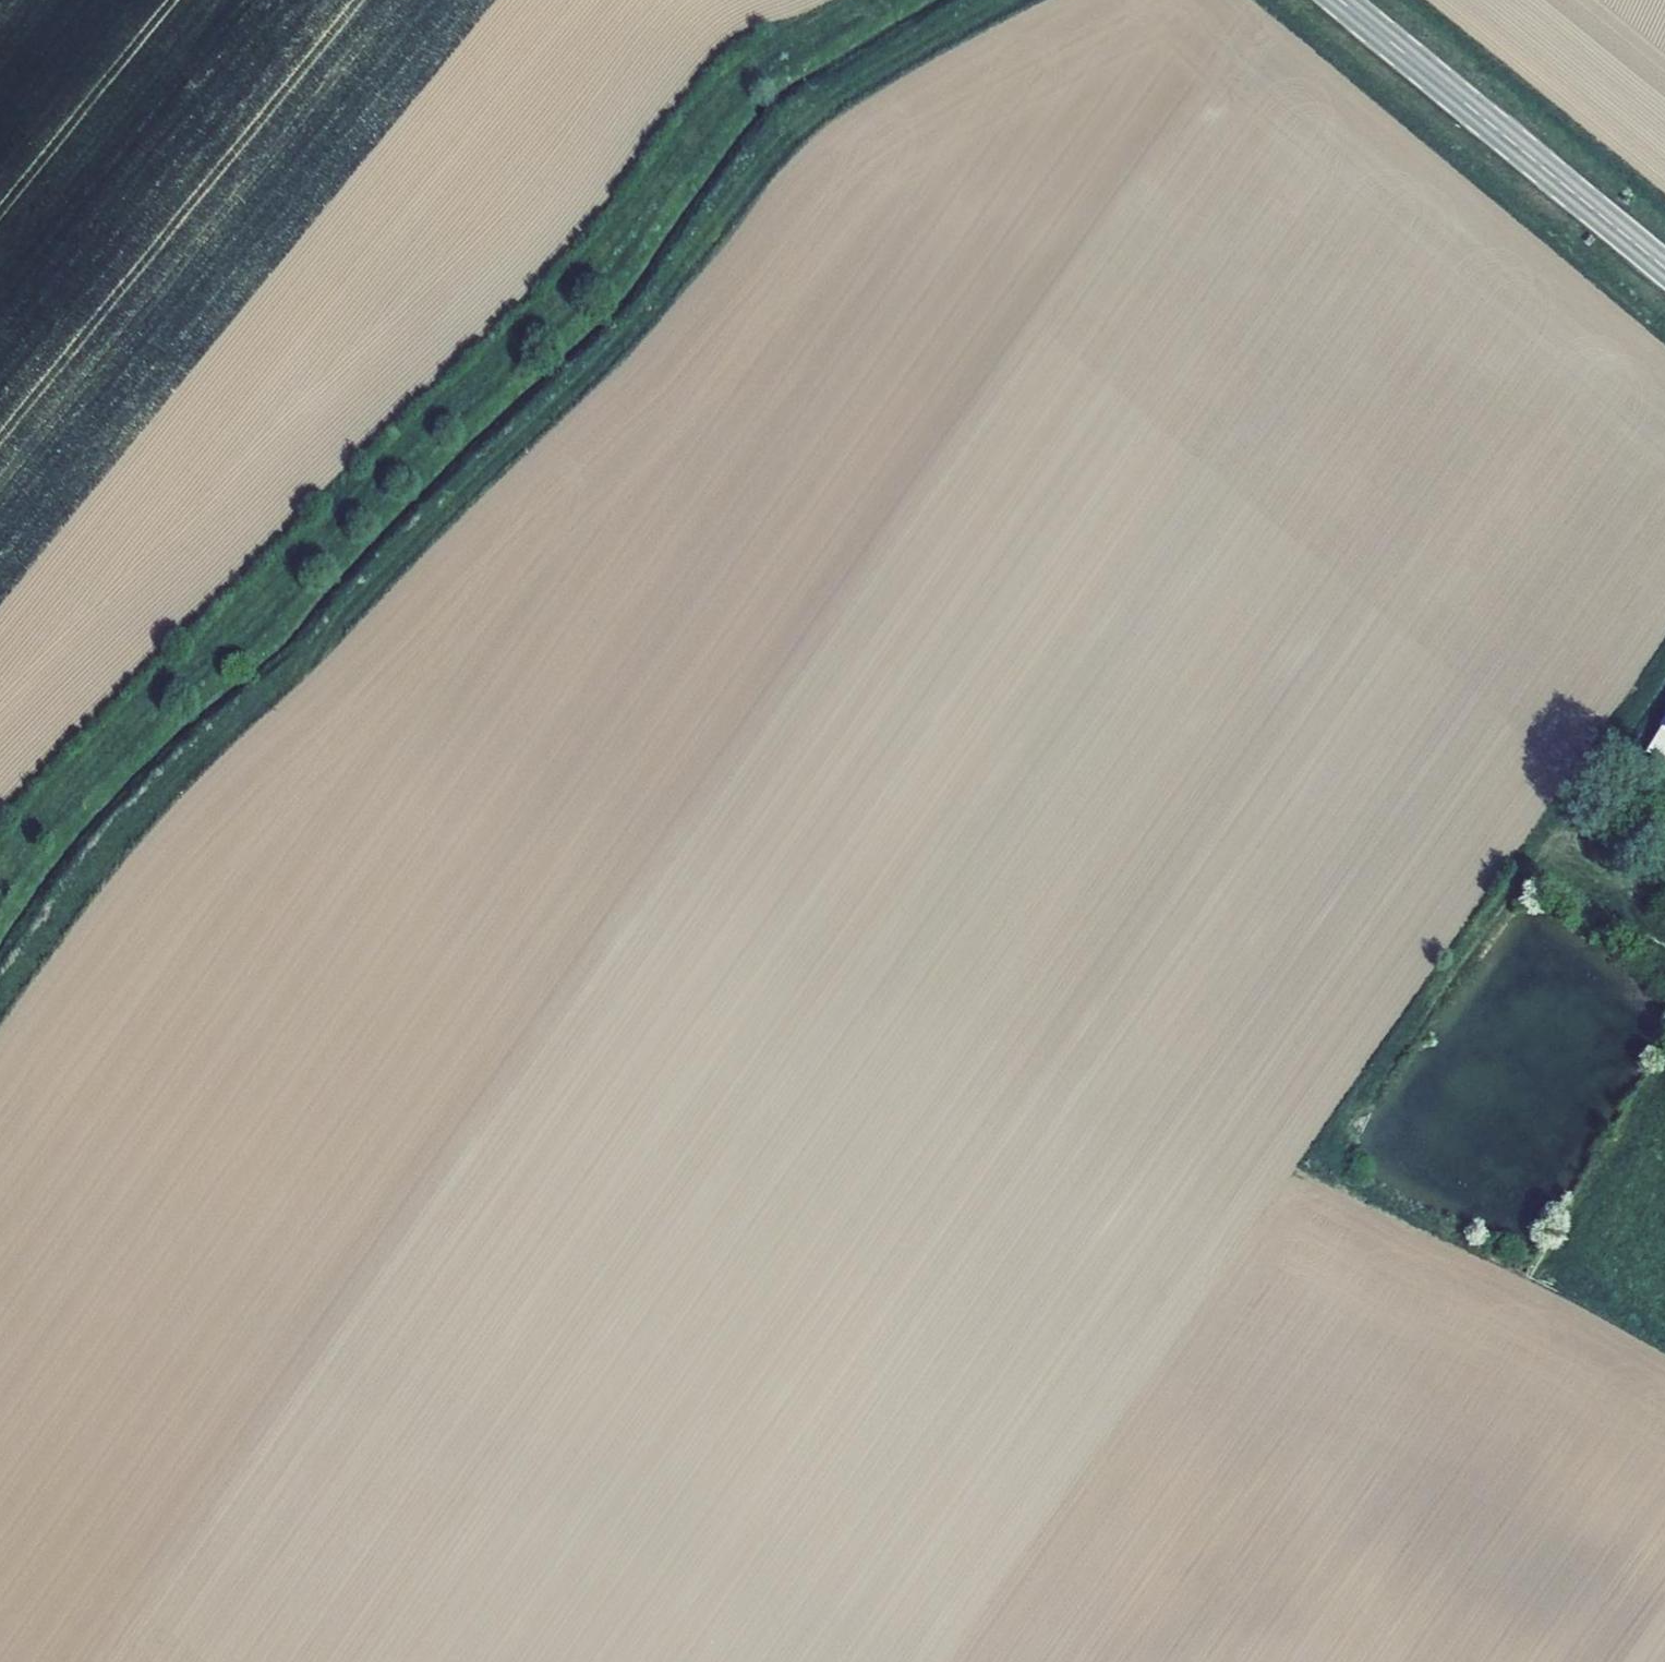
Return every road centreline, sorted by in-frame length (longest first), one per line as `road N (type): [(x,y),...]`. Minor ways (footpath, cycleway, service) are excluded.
road 1 (primary): [(1664,266),(1342,0)]

